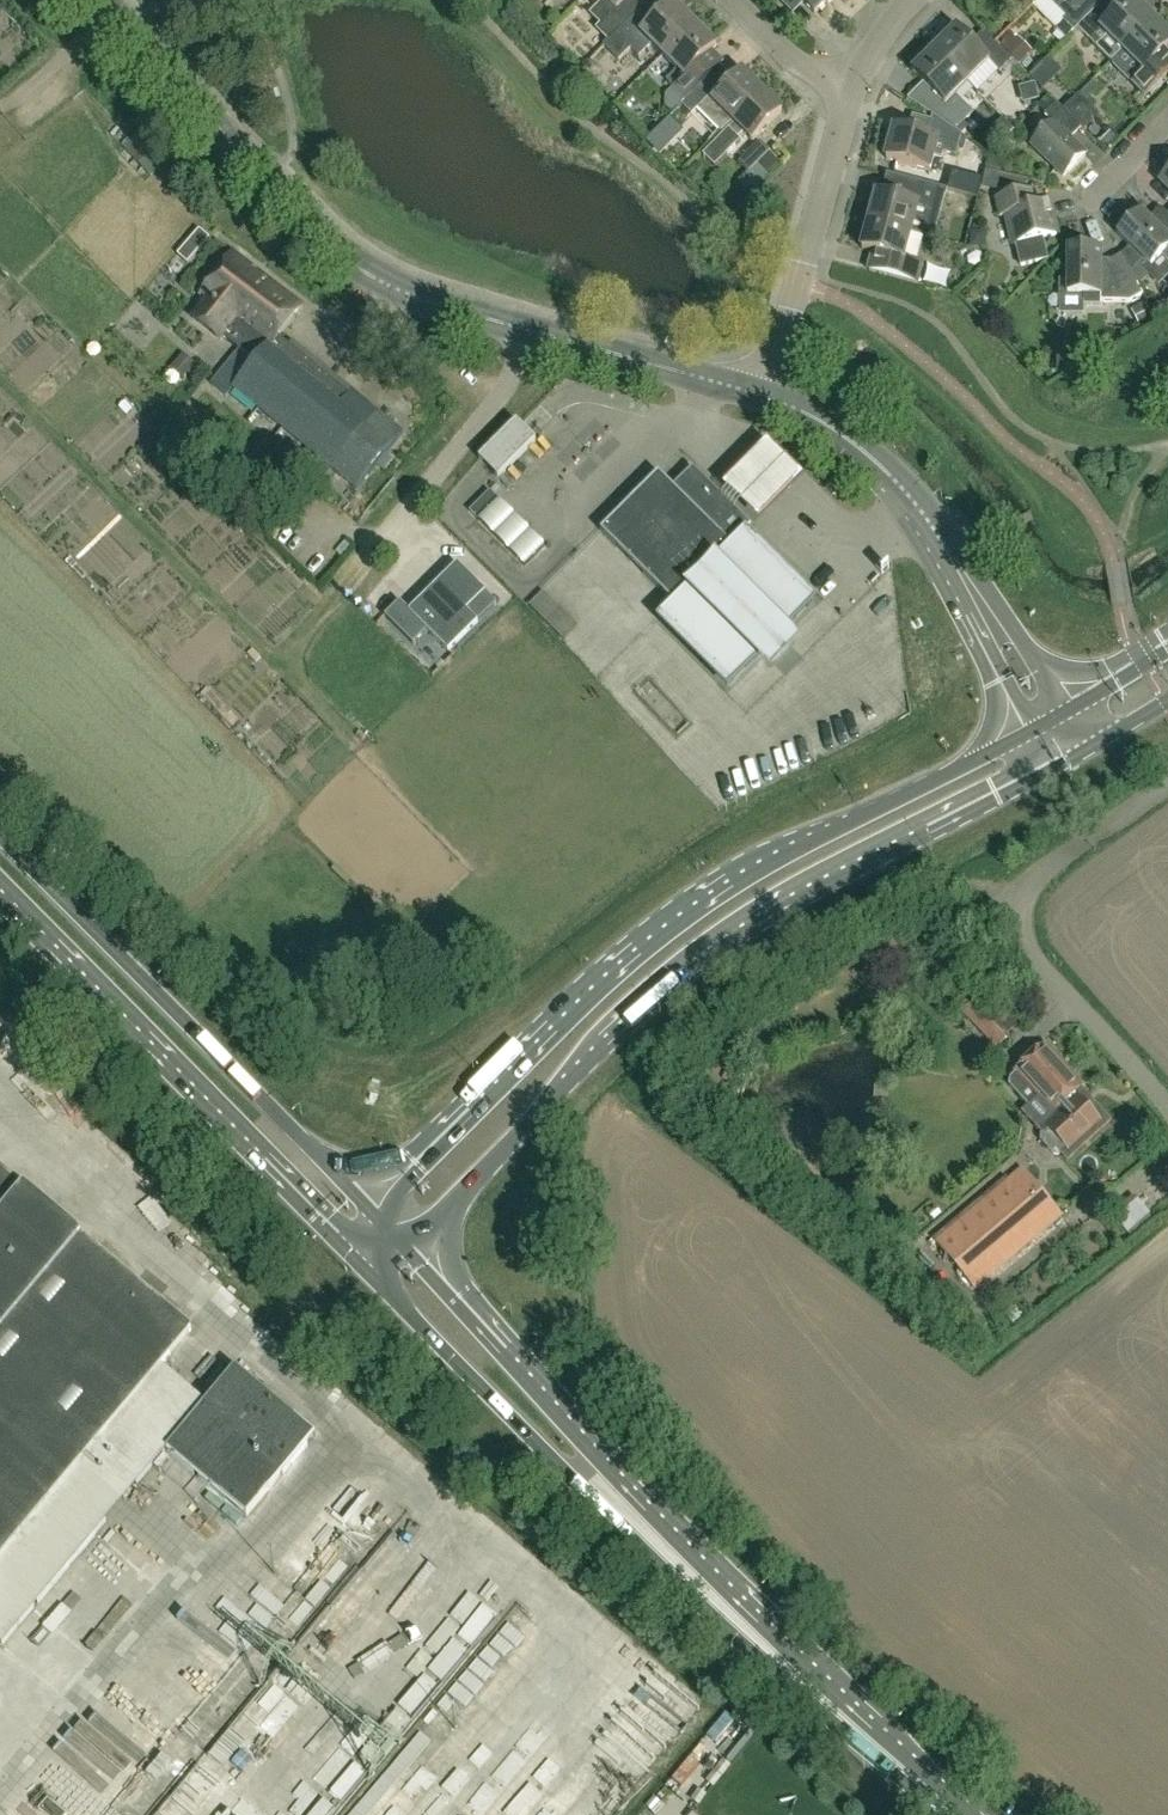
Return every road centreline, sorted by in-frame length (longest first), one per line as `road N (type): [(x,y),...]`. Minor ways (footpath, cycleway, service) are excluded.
road 1 (primary): [(1048,723),(746,871),(688,909),(595,984),(364,1205)]
road 2 (primary): [(406,1250),(575,1072),(719,947),(1069,760)]
road 3 (primary): [(361,1257),(643,1551),(923,1788)]
road 4 (primary): [(923,1788),(406,1250)]
road 5 (tertiary): [(529,329),(390,286),(338,252),(102,0)]
road 6 (primary): [(364,1205),(0,835)]
road 7 (primary): [(0,893),(361,1257)]
road 8 (unclassified): [(1167,1109),(1029,954),(1018,913),(1033,880),(1167,784)]
road 9 (tertiary): [(1048,723),(914,504),(850,441),(759,395)]
road 10 (unclassified): [(367,557),(503,391),(529,329)]
road 11 (tertiary): [(759,395),(529,329)]
road 12 (residential): [(800,286),(853,89)]
road 13 (residential): [(853,89),(800,63),(731,0)]
road 14 (primary): [(1167,647),(1048,723)]

